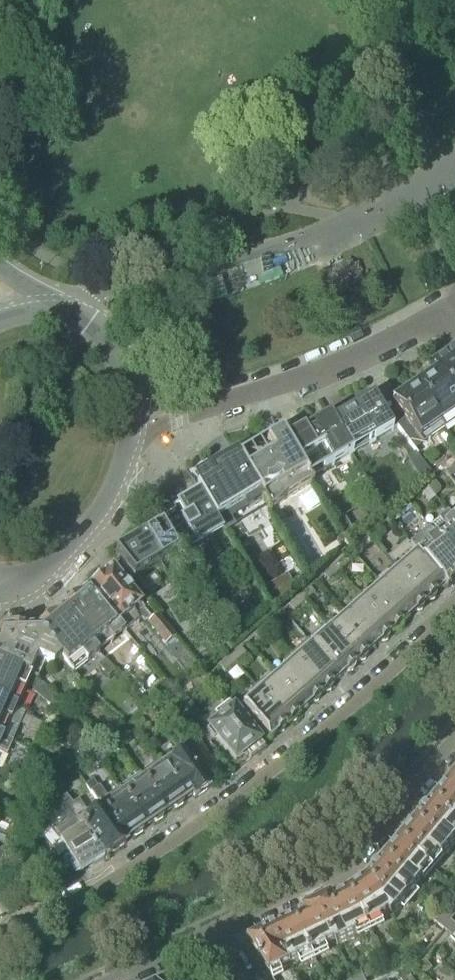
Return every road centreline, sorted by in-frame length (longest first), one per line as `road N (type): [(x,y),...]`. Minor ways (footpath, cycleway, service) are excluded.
road 1 (residential): [(454,606),(294,750),(80,896),(0,939)]
road 2 (residential): [(215,932),(356,861),(454,737)]
road 3 (unclassified): [(197,408),(296,377),(454,305)]
road 4 (residential): [(180,291),(331,241),(413,194)]
road 5 (tertiary): [(0,581),(42,571),(80,539),(110,495),(129,443)]

